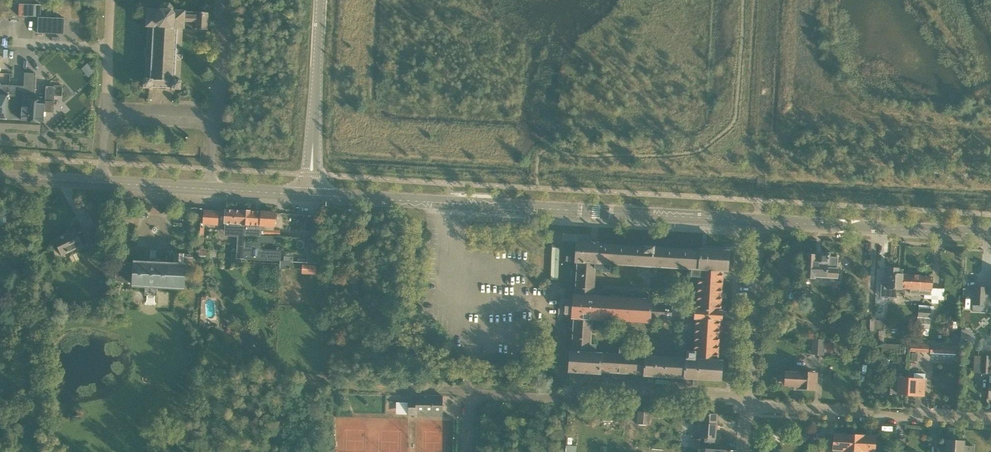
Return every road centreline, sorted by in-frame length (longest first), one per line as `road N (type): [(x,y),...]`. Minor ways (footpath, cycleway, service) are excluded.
road 1 (tertiary): [(449,203),(758,220)]
road 2 (residential): [(468,393),(748,396)]
road 3 (residential): [(990,421),(748,408)]
road 4 (tertiary): [(758,220),(990,234)]
road 5 (residential): [(449,203),(444,302),(471,333),(468,393)]
road 6 (tertiary): [(309,195),(321,0)]
road 7 (residential): [(223,0),(210,189)]
road 8 (residential): [(102,183),(112,0)]
road 9 (residential): [(748,396),(758,220)]
road 10 (tertiary): [(309,195),(449,203)]

